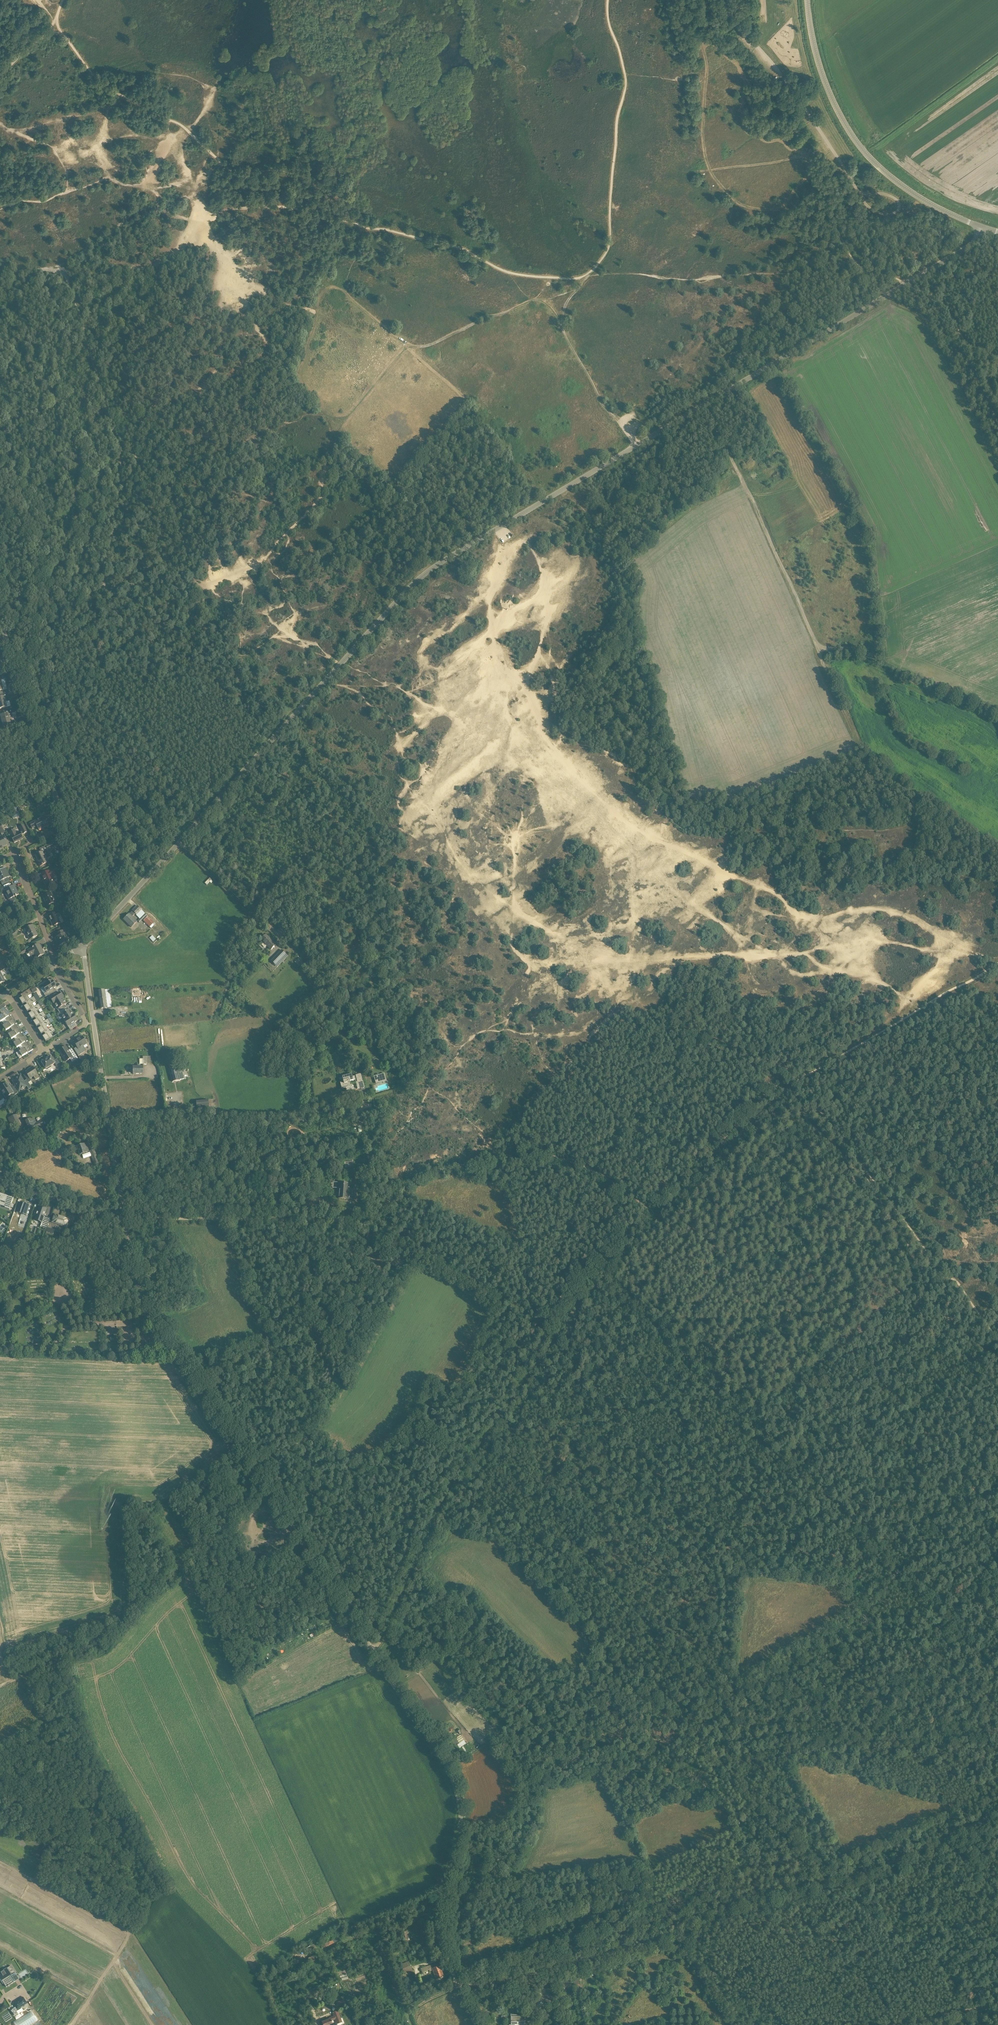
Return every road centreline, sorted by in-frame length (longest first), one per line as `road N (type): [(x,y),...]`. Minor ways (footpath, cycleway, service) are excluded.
road 1 (unclassified): [(82,946),(423,579),(967,251),(985,228)]
road 2 (unclassified): [(478,2024),(441,1926),(464,1821),(450,1771),(147,1303),(108,1123)]
road 3 (track): [(664,1214),(580,1166),(527,1156),(431,1174),(371,1219),(125,1218)]
road 4 (track): [(664,1214),(590,1293),(449,1485),(376,1653)]
road 5 (track): [(705,1173),(997,1517)]
road 6 (track): [(997,1816),(839,1887),(660,1939)]
road 7 (track): [(271,1493),(236,1526),(171,1567),(100,1635),(0,1687)]
road 8 (unclassified): [(82,946),(60,809),(0,624)]
road 9 (tertiary): [(985,228),(906,188),(861,144),(817,56),(807,0)]
road 10 (track): [(706,405),(828,674)]
road 11 (track): [(853,182),(727,0)]
road 12 (track): [(608,1274),(740,1411),(760,1418)]
road 13 (track): [(460,1987),(660,1939)]
road 14 (residential): [(108,1123),(251,1122),(299,1113)]
road 15 (track): [(796,1081),(664,1214)]
road 16 (unclassified): [(108,1123),(82,946)]
road 17 (track): [(889,297),(959,347),(997,417)]
road 18 (track): [(587,276),(568,303),(565,332),(617,417)]
road 19 (track): [(0,1257),(125,1218)]
road 20 (track): [(660,1939),(647,1865),(627,1820)]

